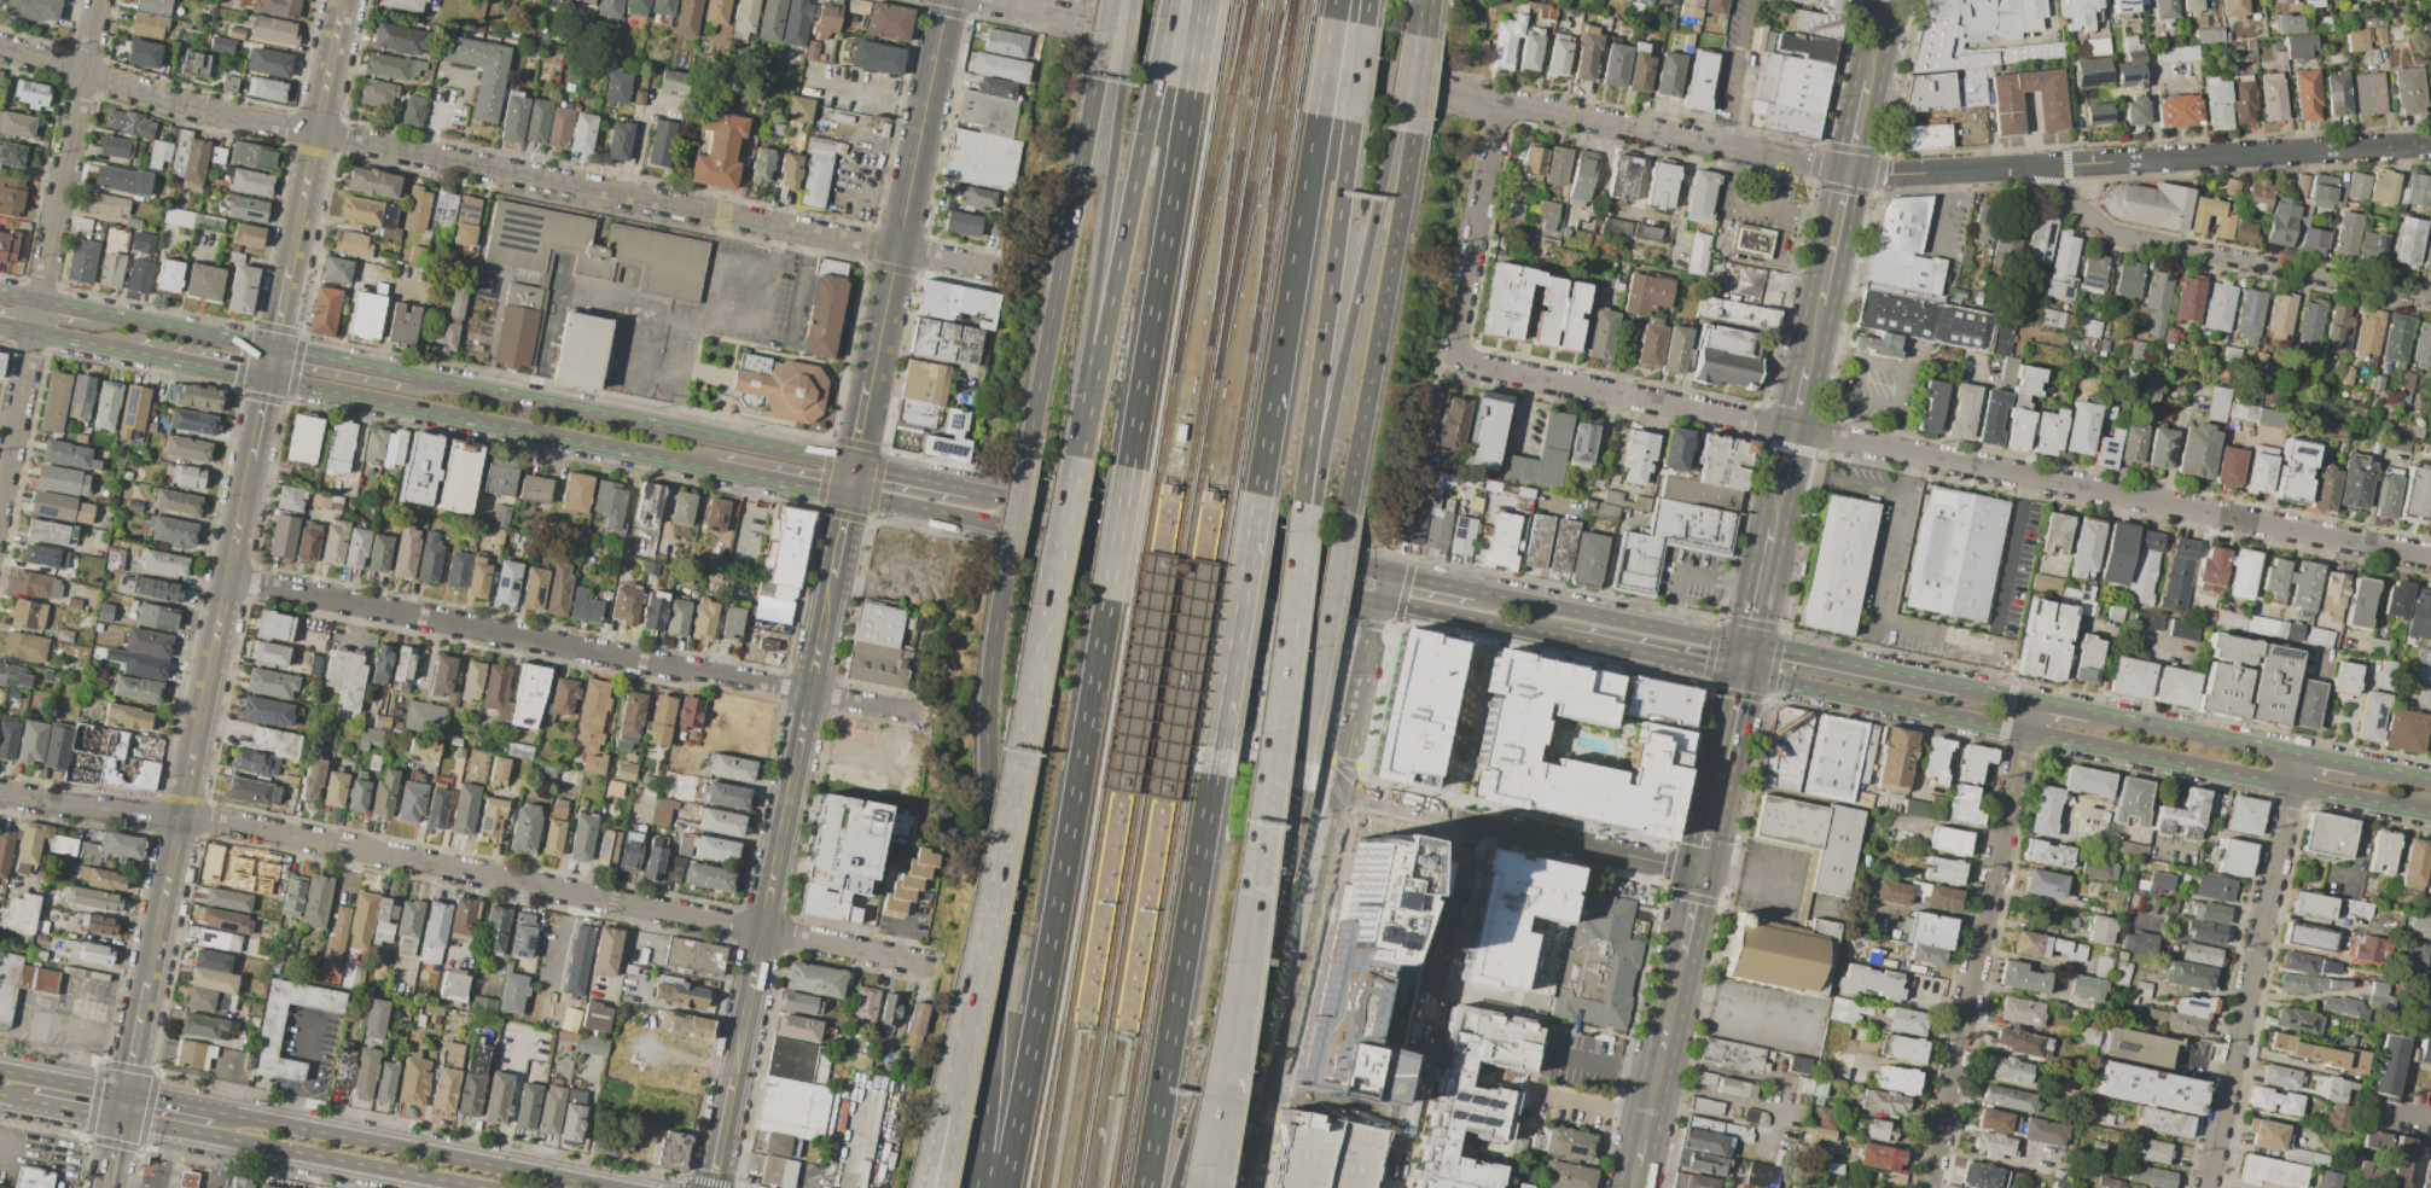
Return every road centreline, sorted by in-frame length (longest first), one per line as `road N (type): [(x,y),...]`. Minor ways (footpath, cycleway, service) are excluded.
road 1 (residential): [(2430,145),(1869,176),(977,0)]
road 2 (residential): [(2430,558),(1475,366),(1462,357),(1459,332),(1505,103)]
road 3 (residential): [(1001,272),(287,127),(0,47)]
road 4 (residential): [(934,966),(210,820),(0,793)]
road 5 (residential): [(925,716),(225,578)]
road 6 (secondary): [(709,1187),(847,494)]
road 7 (secondary): [(1741,674),(2430,813)]
road 8 (motorway): [(1004,577),(985,699),(996,965),(974,1187)]
road 9 (motorway): [(1105,599),(1003,1187)]
road 10 (tertiary): [(145,982),(249,460)]
road 11 (residential): [(0,504),(100,0)]
road 12 (secondary): [(847,494),(1321,592)]
road 13 (secondary): [(853,465),(945,0)]
road 14 (residential): [(1927,1187),(2025,732)]
road 15 (secondary): [(264,378),(714,470)]
road 16 (secondary): [(853,465),(409,375)]
road 17 (motorway): [(1020,747),(917,1187)]
road 18 (motorway): [(1020,747),(941,1187)]
road 19 (secondary): [(1386,573),(969,489)]
road 20 (residential): [(2041,167),(2113,234),(2430,298)]
road 21 (motorway): [(1143,1187),(1211,773)]
road 22 (motorway): [(1172,1187),(1274,879),(1295,787)]
road 23 (residential): [(2205,1187),(2291,786)]
road 24 (tertiary): [(618,1187),(216,1111)]
road 25 (motorway): [(1249,903),(1308,506)]
road 26 (motorway): [(1121,76),(1080,458)]
road 27 (motorway): [(1344,511),(1412,133)]
road 28 (motorway): [(1153,82),(1080,458)]
road 29 (motorway): [(1095,71),(1027,447)]
road 30 (motorway): [(1188,89),(1127,466)]
road 31 (motorway): [(1309,496),(1313,402),(1350,121)]
road 32 (motorway): [(1309,496),(1390,129)]
road 33 (residential): [(1389,1187),(1471,821)]
road 34 (tertiary): [(117,1122),(463,1187)]
road 35 (motorway): [(1270,408),(1318,115)]
road 36 (motorway): [(1080,458),(1020,747)]
road 37 (motorway): [(1211,773),(1257,494)]
road 38 (motorway): [(1295,787),(1344,511)]
road 39 (tertiary): [(289,266),(344,0)]
road 40 (residential): [(1700,872),(1471,821)]
road 41 (secondary): [(1747,645),(1535,602)]
road 42 (secondary): [(1959,687),(1747,645)]
road 43 (secondary): [(2298,755),(2088,712)]
road 44 (secondary): [(1688,926),(1647,1118)]
road 45 (secondary): [(1559,636),(1741,674)]
road 46 (secondary): [(1378,600),(1559,636)]
road 47 (secondary): [(272,348),(93,313)]
road 48 (secondary): [(1741,674),(1705,848)]
road 49 (motorway): [(1220,1075),(1249,903)]
road 50 (secondary): [(409,375),(272,348)]
road 51 (secondary): [(1849,171),(1820,305)]
road 52 (secondary): [(714,470),(847,494)]
road 53 (motorway): [(1127,466),(1105,599)]
road 54 (residential): [(1471,821),(1340,792)]
road 55 (secondary): [(133,351),(264,378)]
road 56 (motorway): [(1027,447),(1004,577)]
road 57 (tertiary): [(123,1091),(0,1067)]

